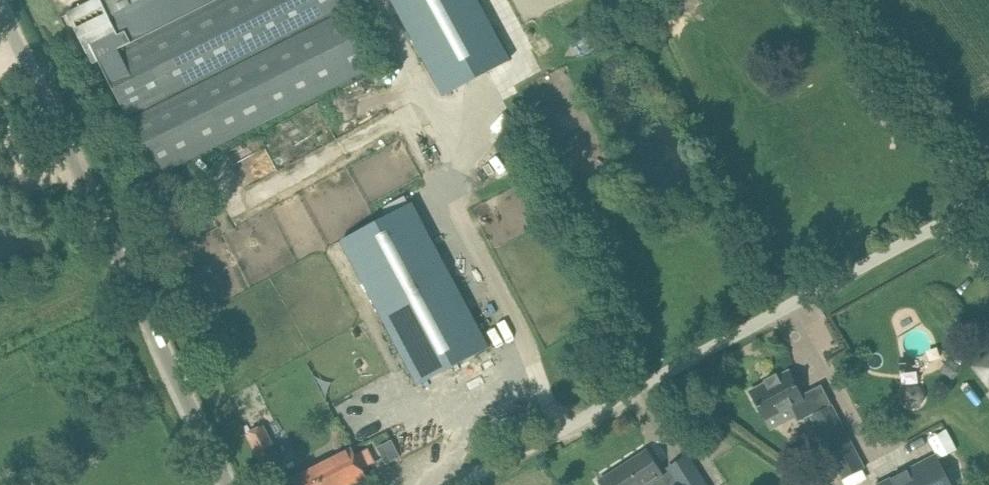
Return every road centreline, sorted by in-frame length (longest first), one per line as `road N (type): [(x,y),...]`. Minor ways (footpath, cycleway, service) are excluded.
road 1 (unclassified): [(454,484),(988,186)]
road 2 (unclassified): [(226,484),(0,13)]

